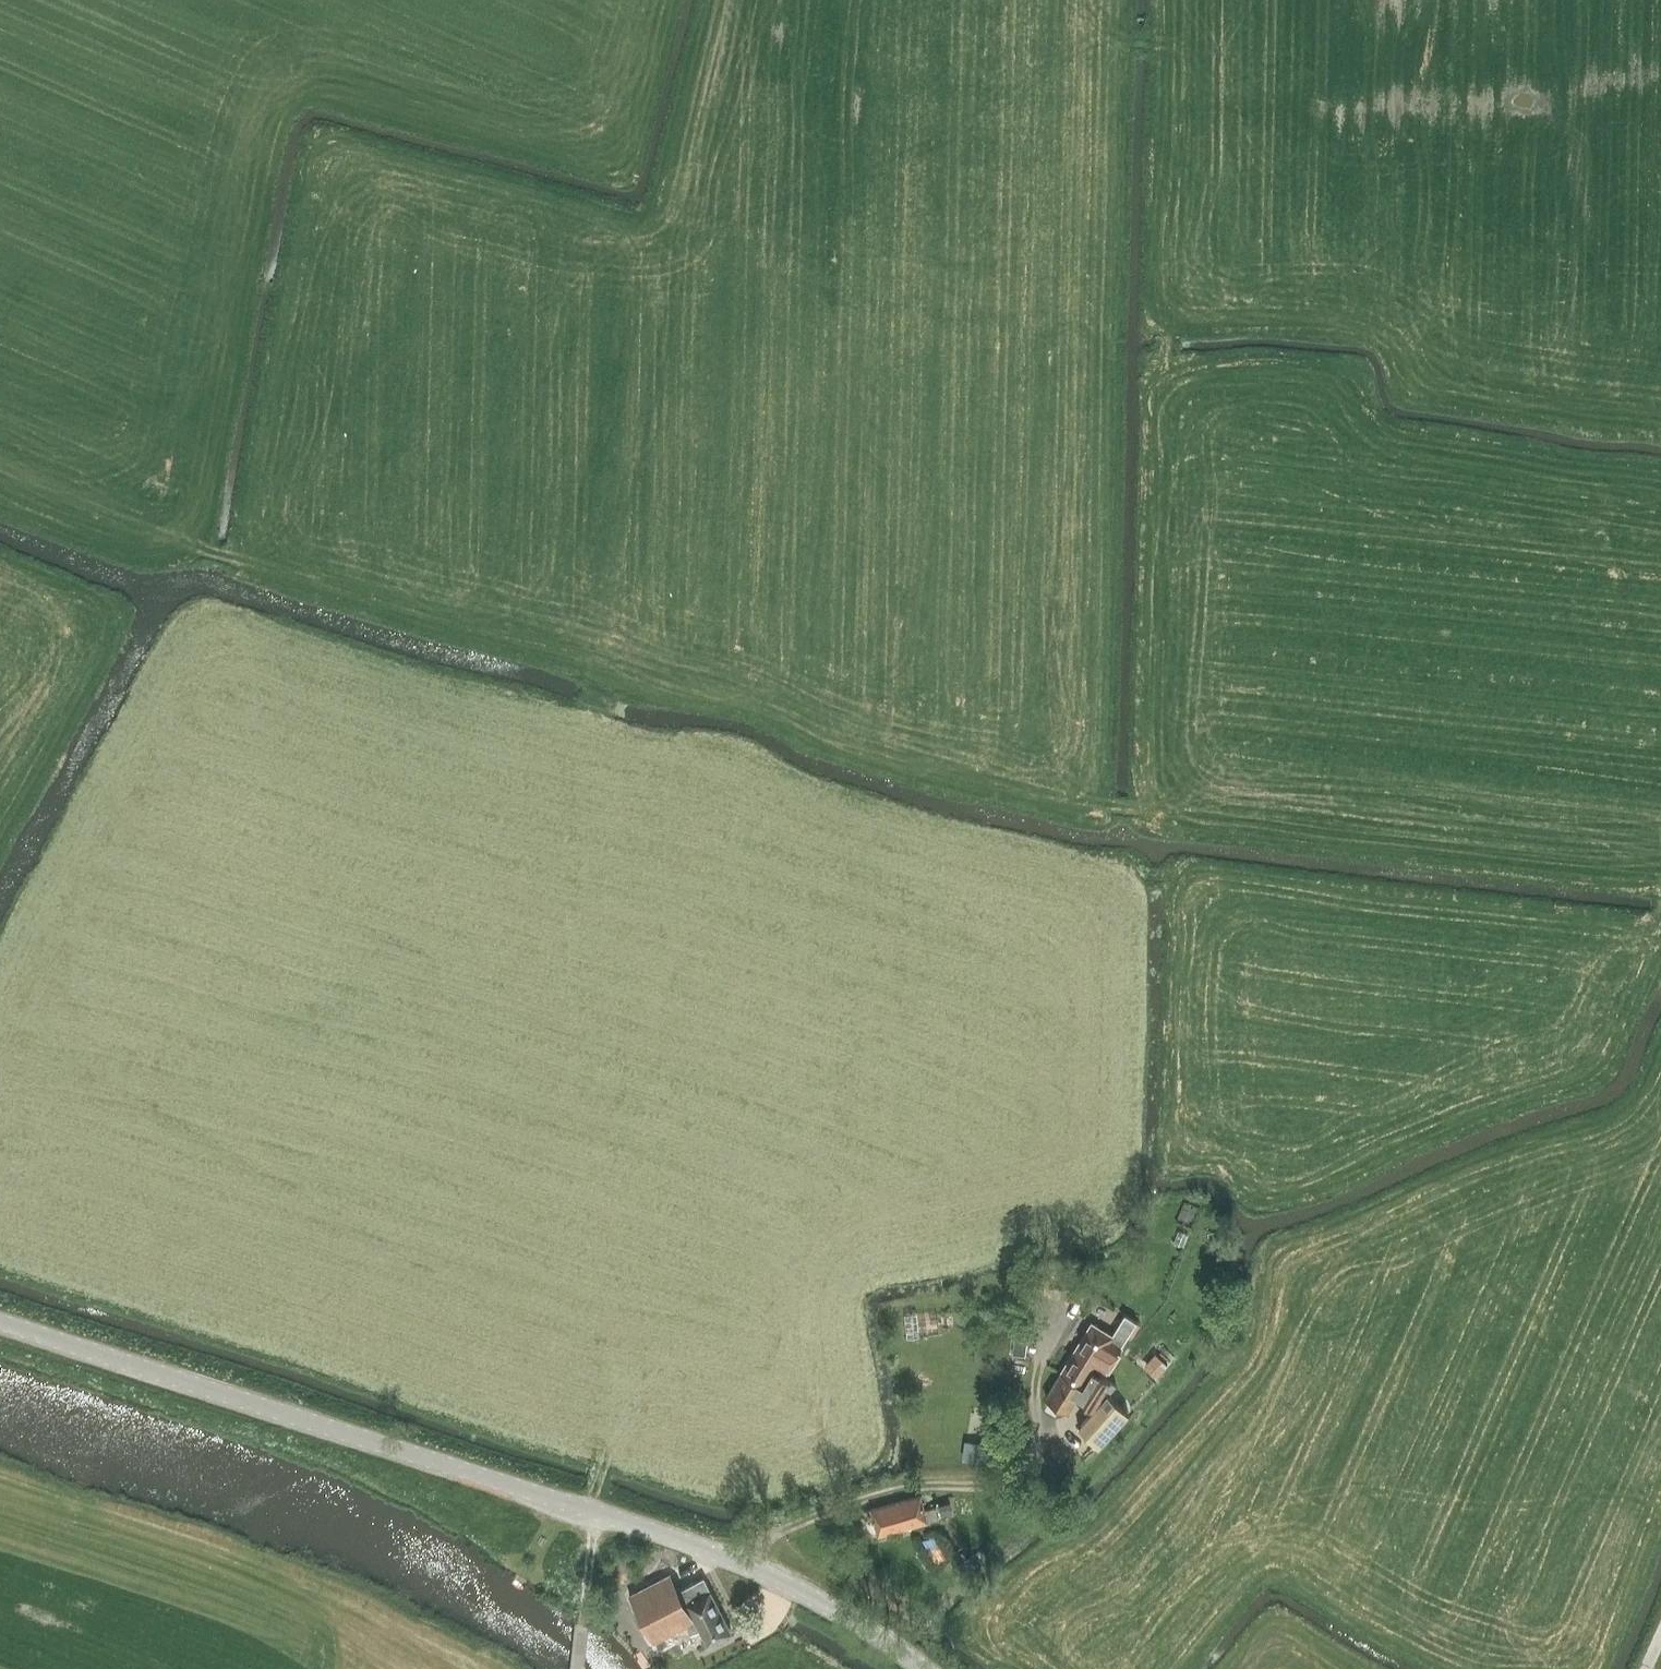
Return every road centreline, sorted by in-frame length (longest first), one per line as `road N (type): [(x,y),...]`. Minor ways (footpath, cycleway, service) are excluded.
road 1 (tertiary): [(925,1668),(794,1587),(680,1541),(0,1322)]

